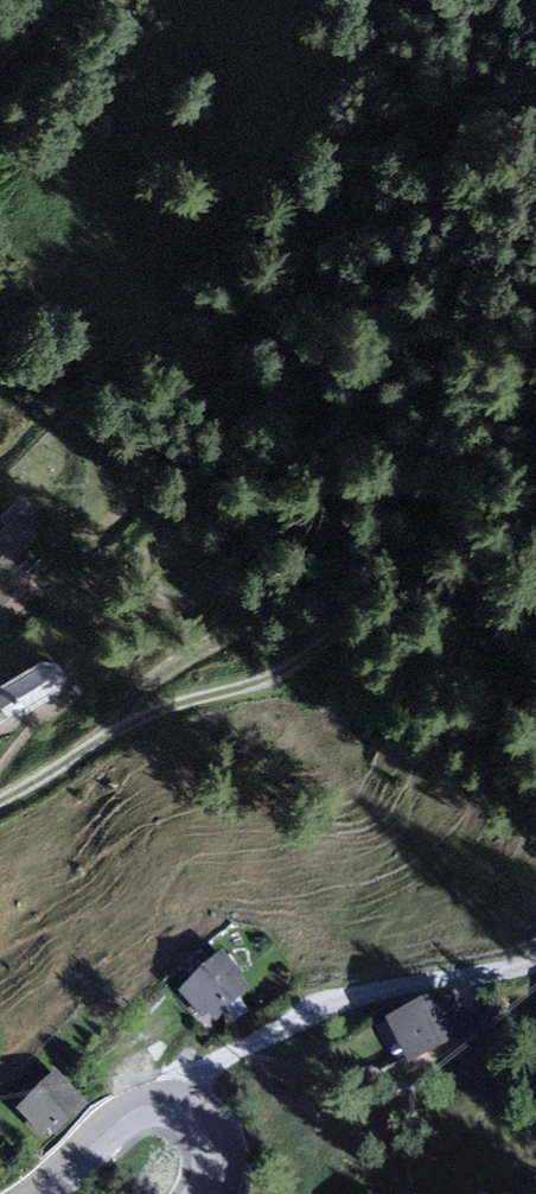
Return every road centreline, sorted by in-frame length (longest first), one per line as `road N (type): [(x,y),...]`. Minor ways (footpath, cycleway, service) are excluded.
road 1 (track): [(0,799),(144,715),(252,684),(302,656),(443,522),(535,378)]
road 2 (track): [(535,958),(341,998),(204,1072),(172,1111)]
road 3 (unclassified): [(202,1193),(211,1152),(198,1122),(172,1111),(130,1119),(40,1193)]

